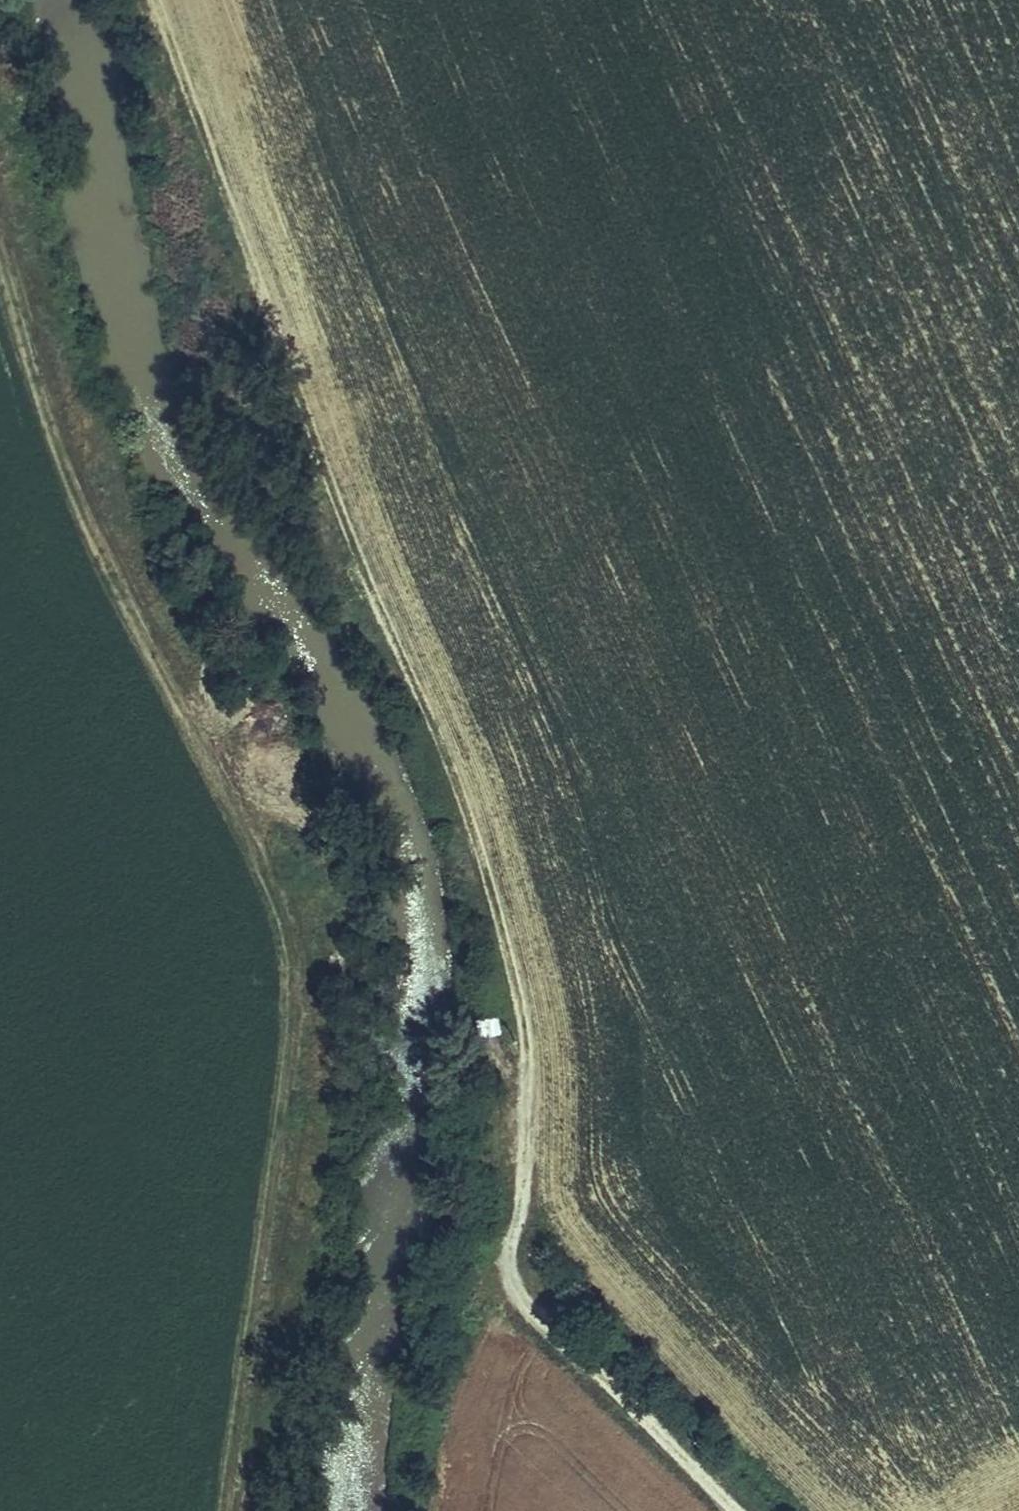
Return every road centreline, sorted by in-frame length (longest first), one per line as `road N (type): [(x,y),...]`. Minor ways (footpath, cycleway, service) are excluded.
road 1 (track): [(526,1054),(517,1136),(528,1195),(513,1285),(746,1510)]

